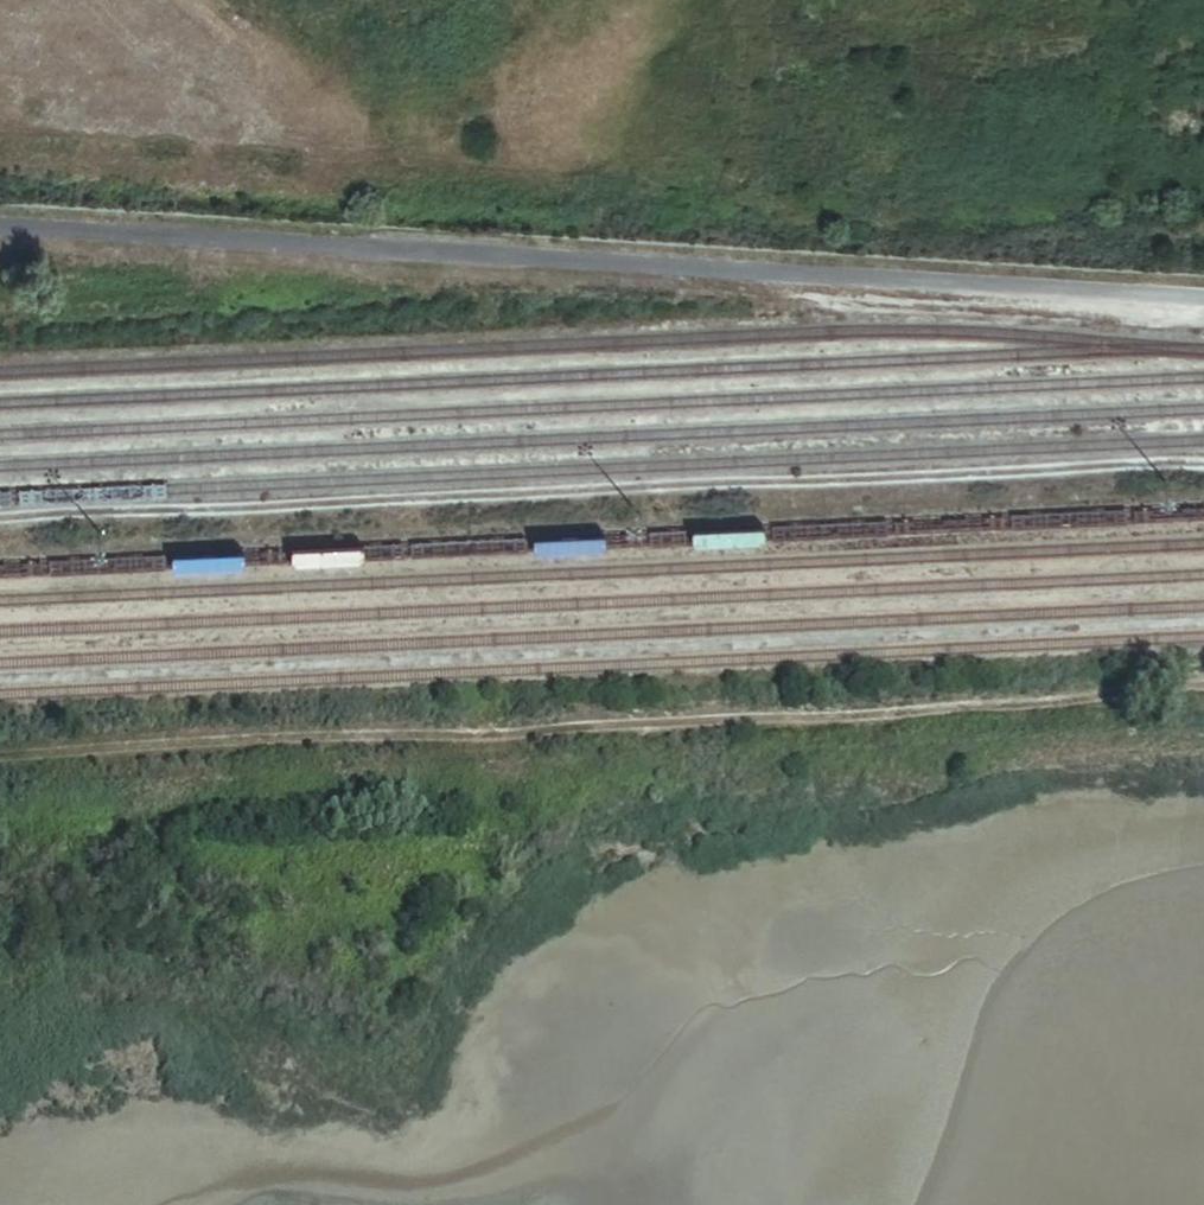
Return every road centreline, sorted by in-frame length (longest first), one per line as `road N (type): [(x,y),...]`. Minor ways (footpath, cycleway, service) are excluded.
road 1 (track): [(0,751),(963,708),(1203,688)]
road 2 (track): [(1203,236),(985,246)]

